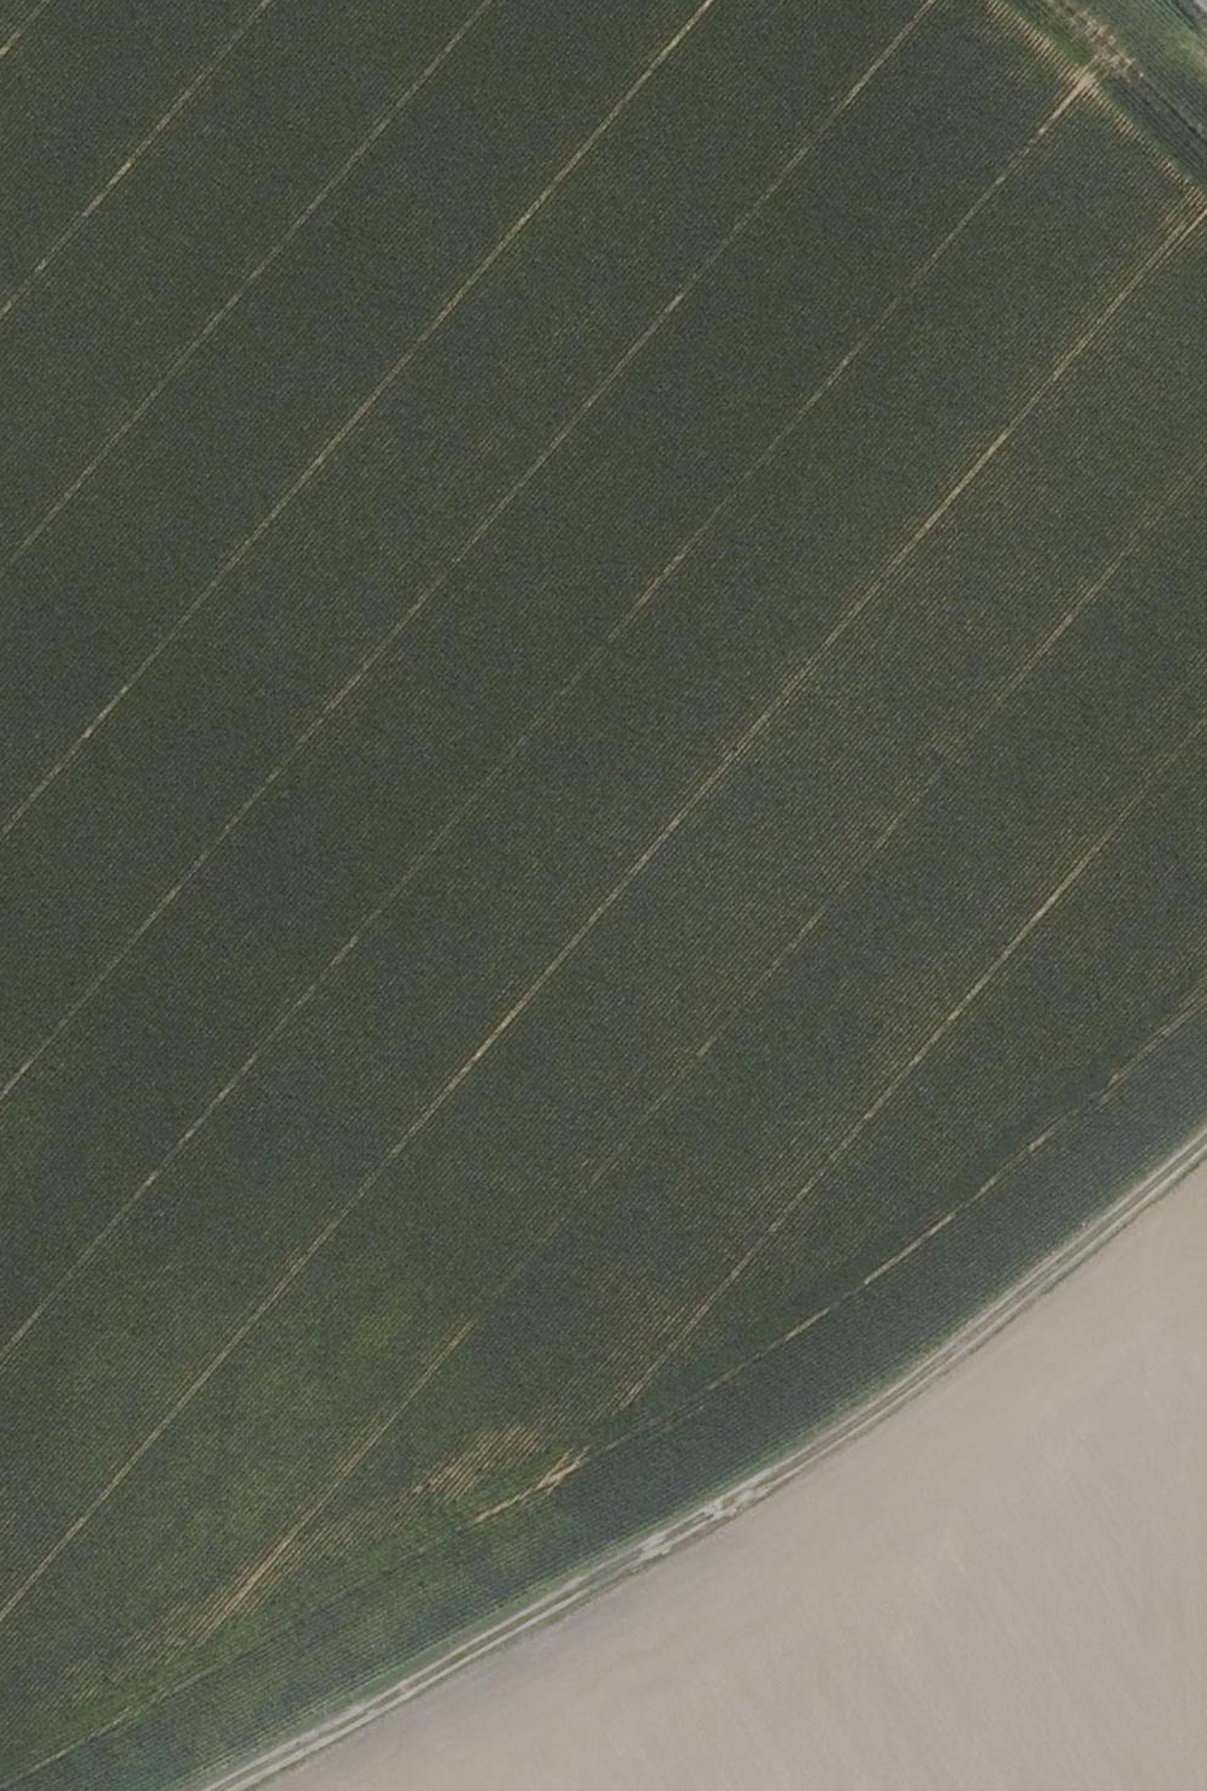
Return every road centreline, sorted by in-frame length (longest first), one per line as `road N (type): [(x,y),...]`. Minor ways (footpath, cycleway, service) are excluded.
road 1 (track): [(1206,1136),(931,1364),(704,1518),(215,1790)]

